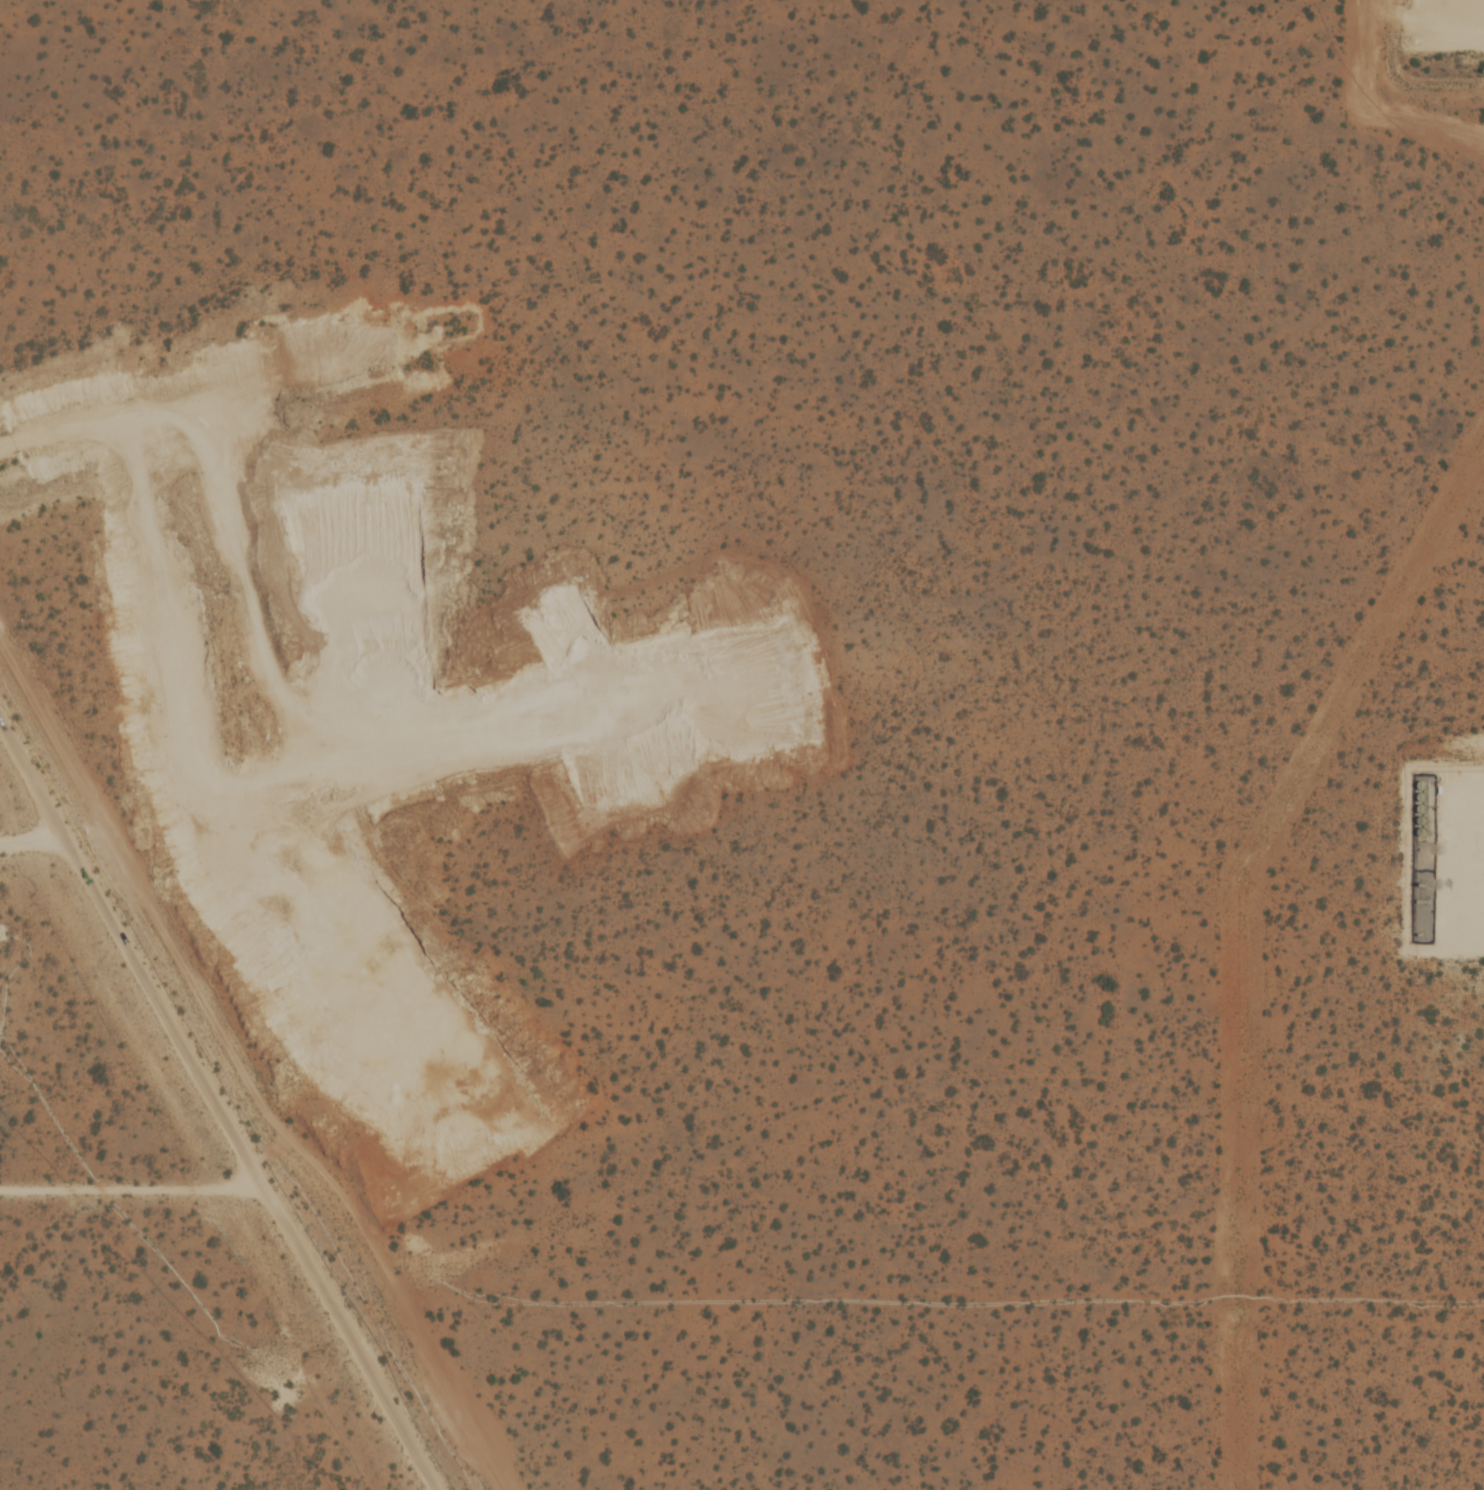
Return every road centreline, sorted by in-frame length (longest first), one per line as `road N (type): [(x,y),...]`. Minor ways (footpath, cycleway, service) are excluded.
road 1 (residential): [(0,1192),(256,1178),(297,1234),(436,1489)]
road 2 (residential): [(256,1178),(0,719)]

